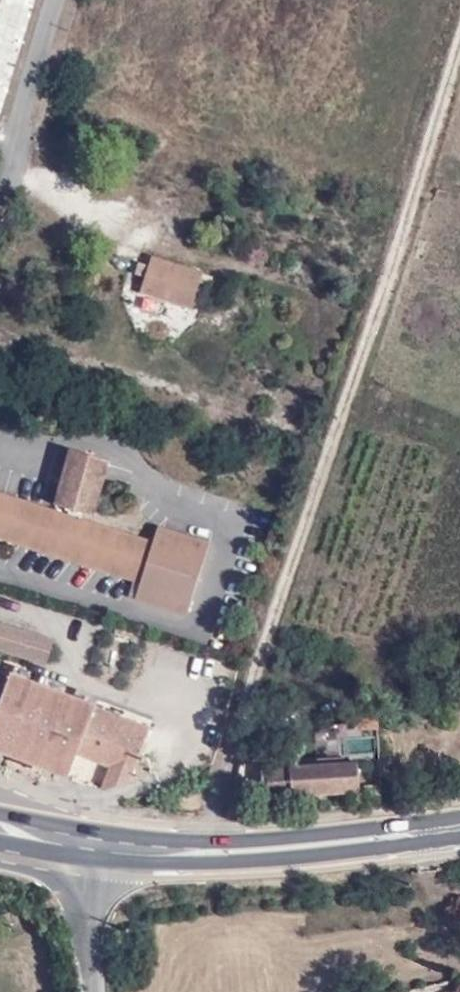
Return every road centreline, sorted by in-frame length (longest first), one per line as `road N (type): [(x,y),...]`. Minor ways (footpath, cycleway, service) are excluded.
road 1 (track): [(341,421),(448,447),(437,521),(390,647),(276,618)]
road 2 (secondary): [(98,843),(215,848),(459,826)]
road 3 (track): [(0,336),(241,414),(339,429)]
road 4 (unclassified): [(98,843),(93,991)]

